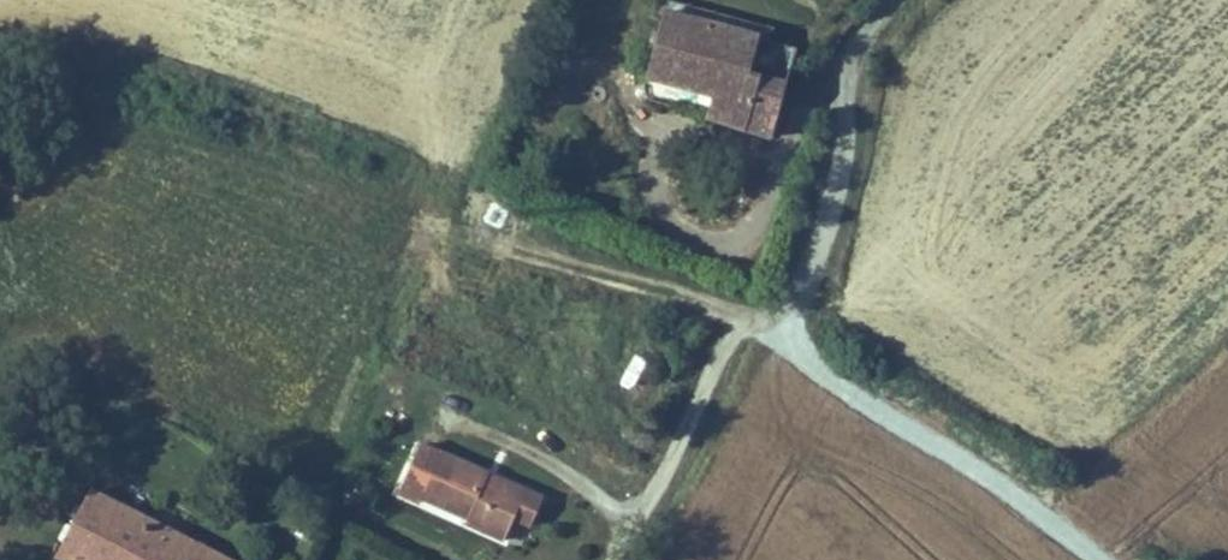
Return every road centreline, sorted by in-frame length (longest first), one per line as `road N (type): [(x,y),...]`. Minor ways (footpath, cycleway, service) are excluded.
road 1 (unclassified): [(871,0),(848,60),(806,253),(787,295),(731,332)]
road 2 (track): [(615,559),(731,332)]

